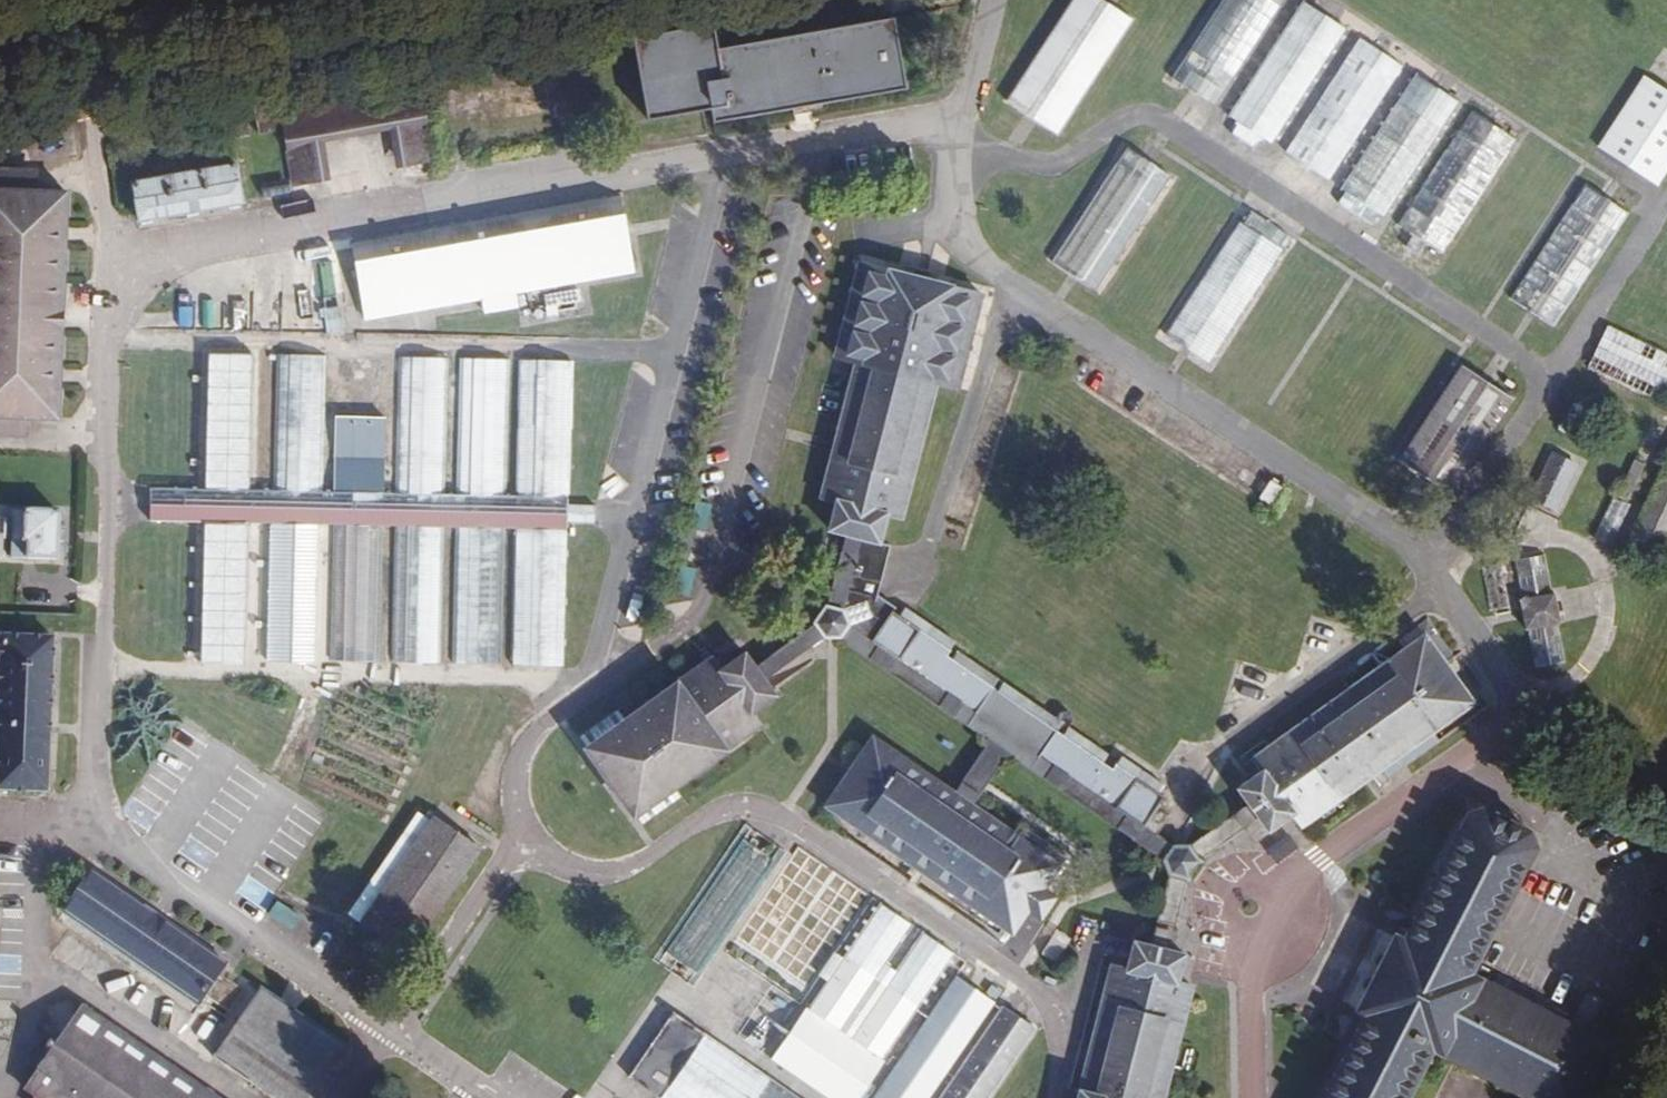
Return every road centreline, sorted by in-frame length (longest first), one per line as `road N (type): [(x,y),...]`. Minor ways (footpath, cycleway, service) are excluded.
road 1 (track): [(0,60),(332,0)]

